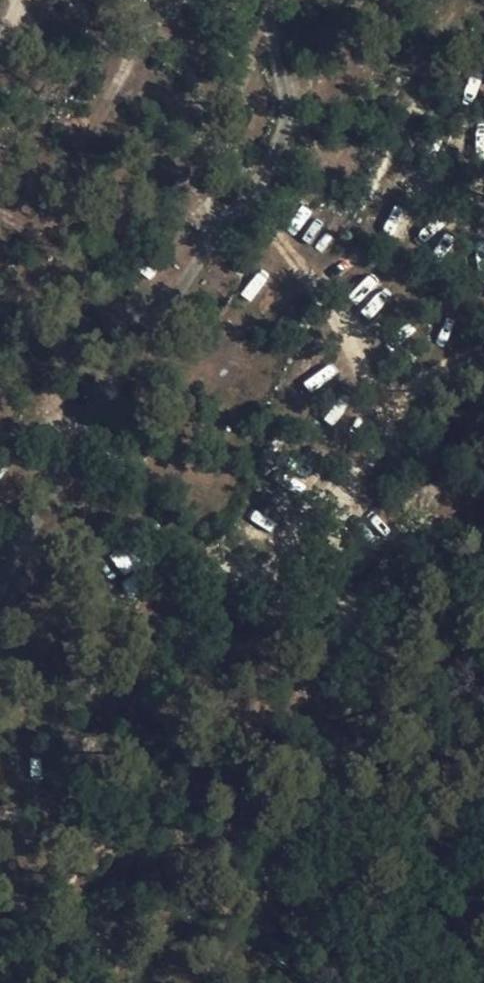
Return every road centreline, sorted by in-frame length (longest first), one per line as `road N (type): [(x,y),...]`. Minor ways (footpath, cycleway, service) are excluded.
road 1 (track): [(275,0),(290,105),(282,138),(224,235),(85,426),(0,589)]

